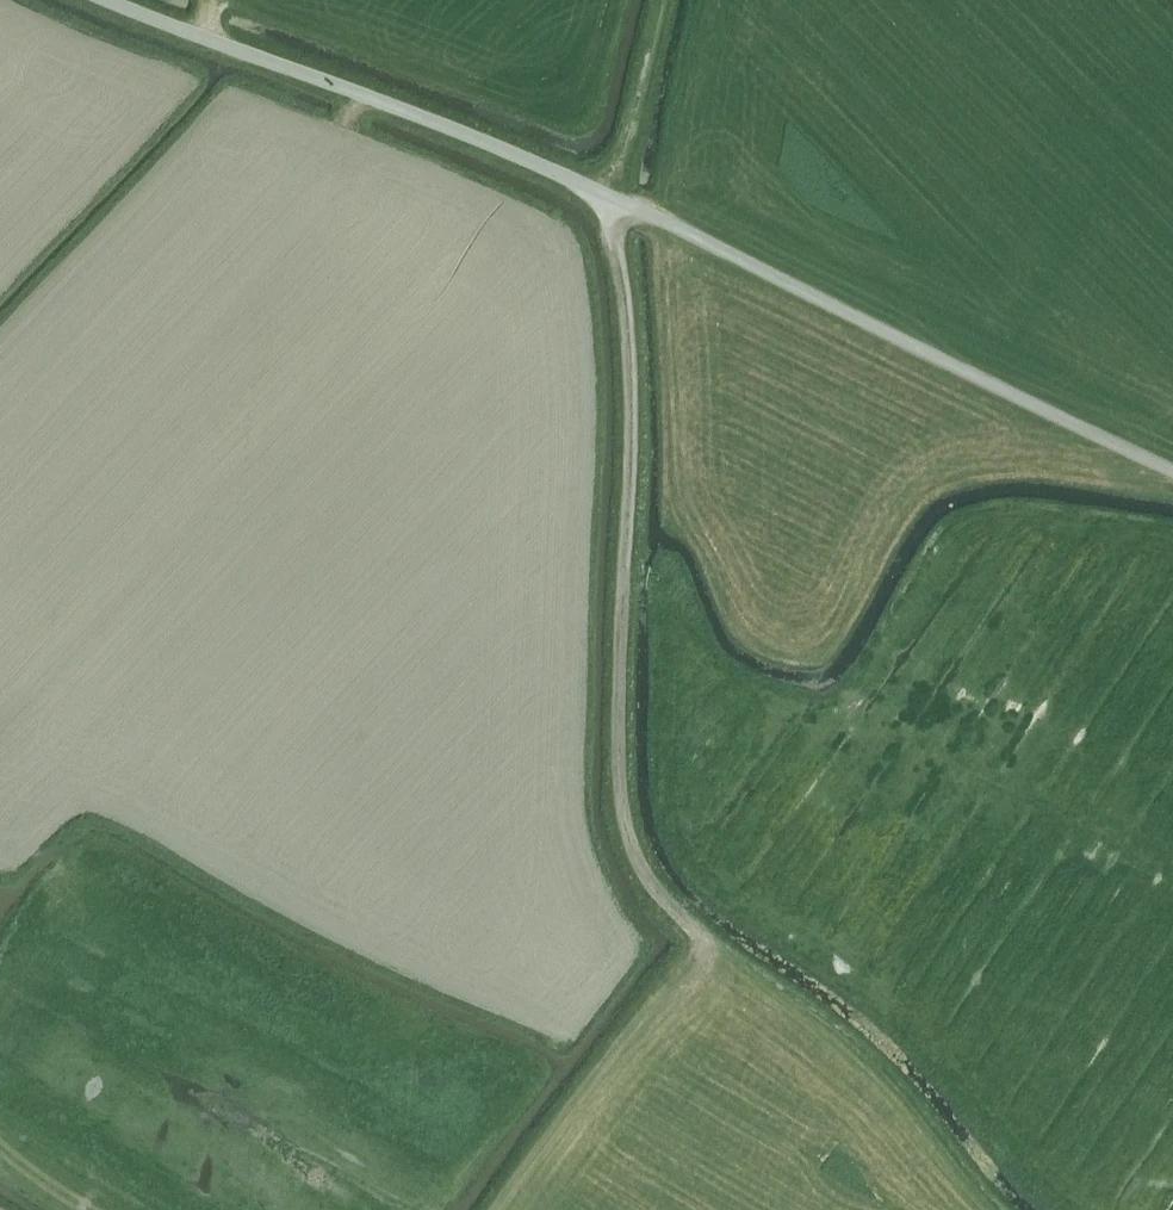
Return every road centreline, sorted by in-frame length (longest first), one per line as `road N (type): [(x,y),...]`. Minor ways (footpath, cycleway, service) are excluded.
road 1 (unclassified): [(1172,471),(537,163),(110,0)]
road 2 (track): [(719,965),(661,899),(641,863),(622,794),(632,393),(611,187),(662,0)]

